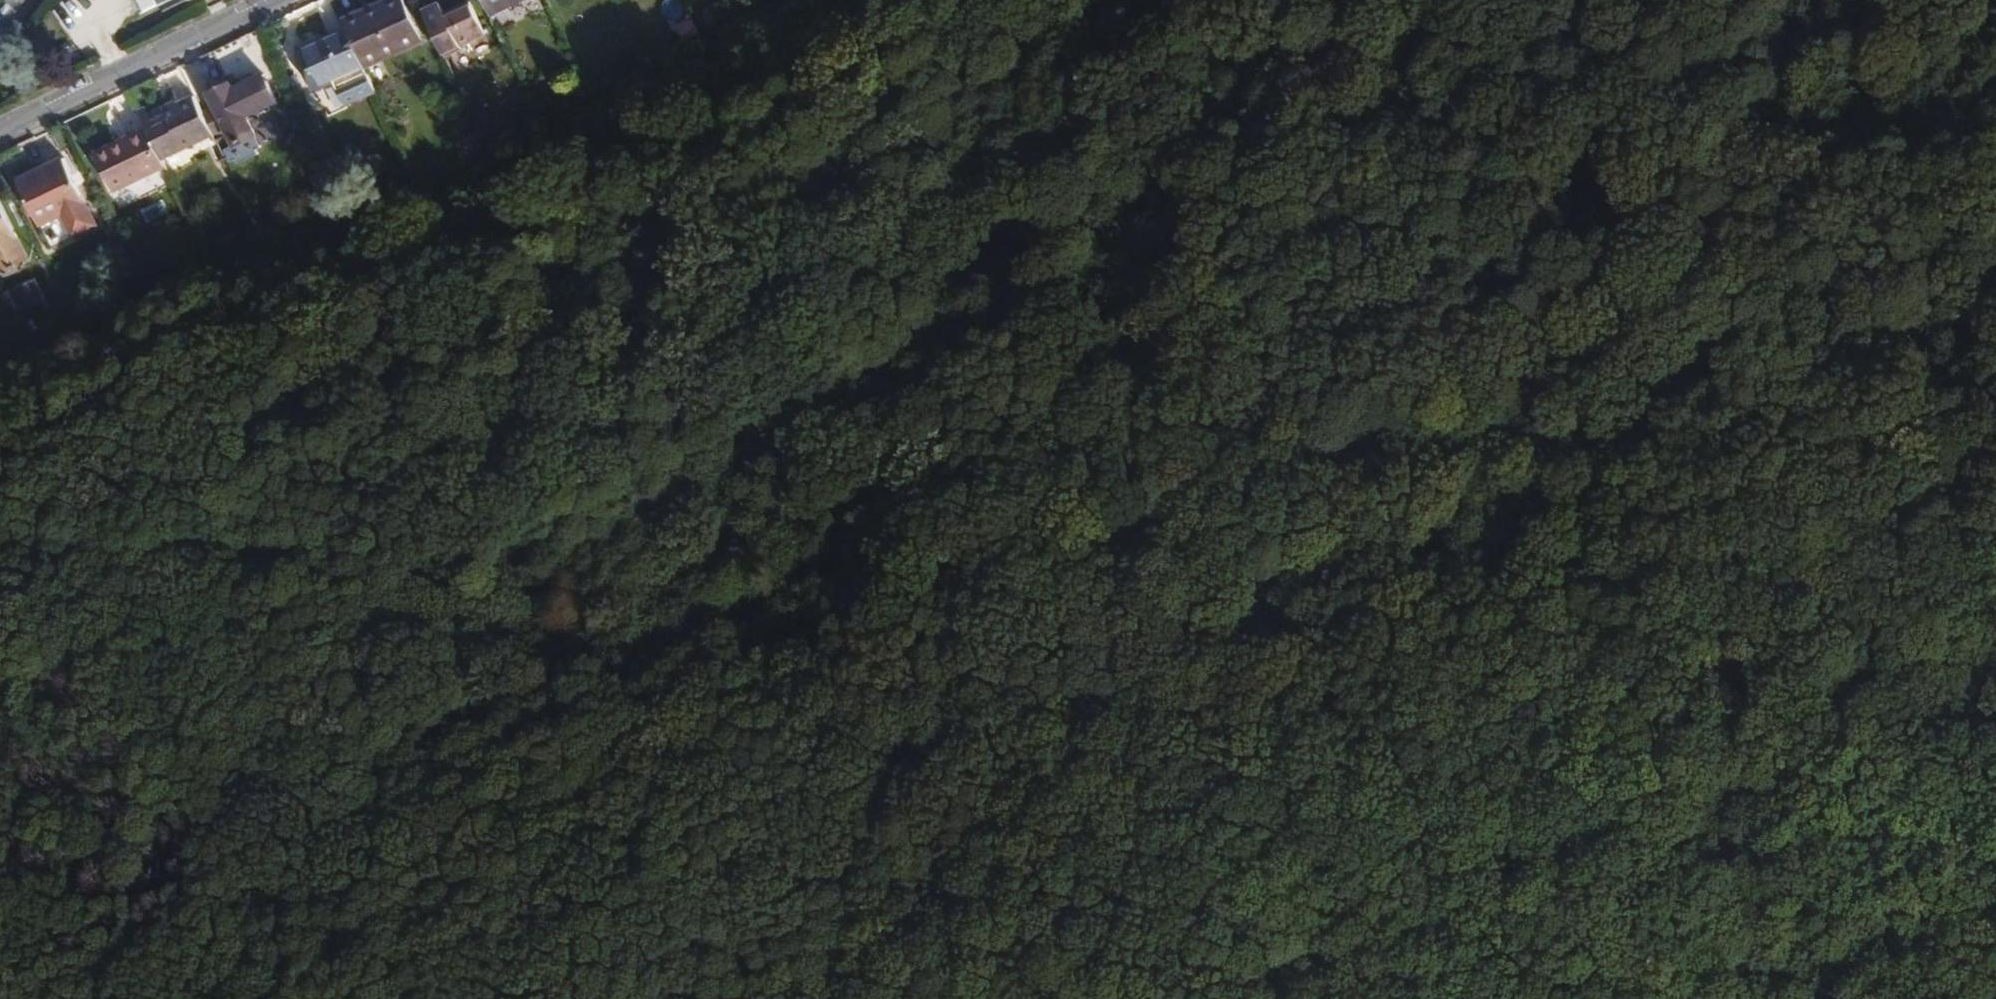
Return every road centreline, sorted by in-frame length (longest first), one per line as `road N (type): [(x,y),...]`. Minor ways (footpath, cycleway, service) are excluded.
road 1 (residential): [(271,0),(0,128)]

